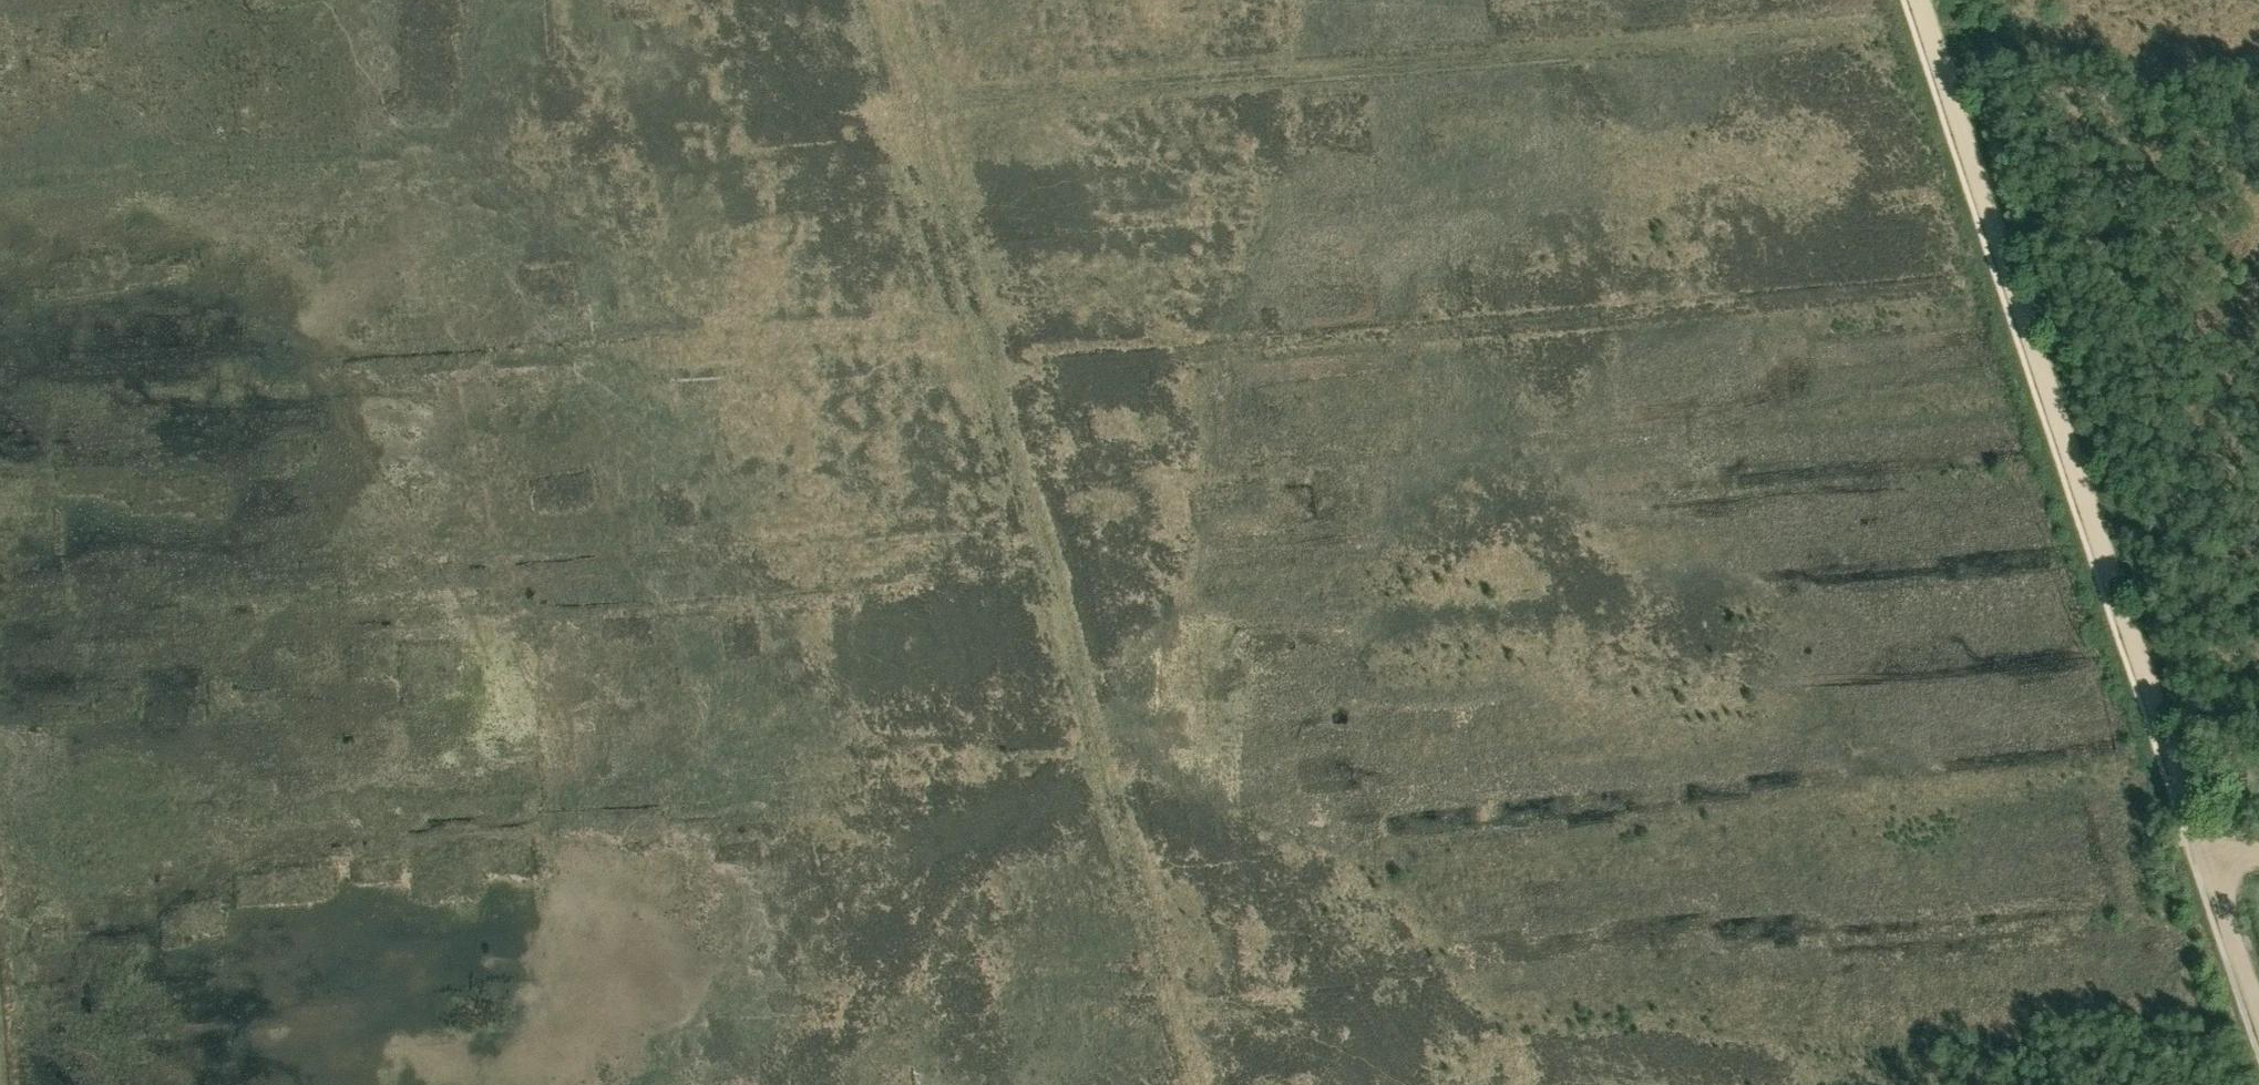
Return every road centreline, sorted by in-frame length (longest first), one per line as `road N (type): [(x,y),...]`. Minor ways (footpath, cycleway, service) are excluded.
road 1 (track): [(1918,0),(2207,852)]
road 2 (track): [(2207,852),(2258,1022)]

